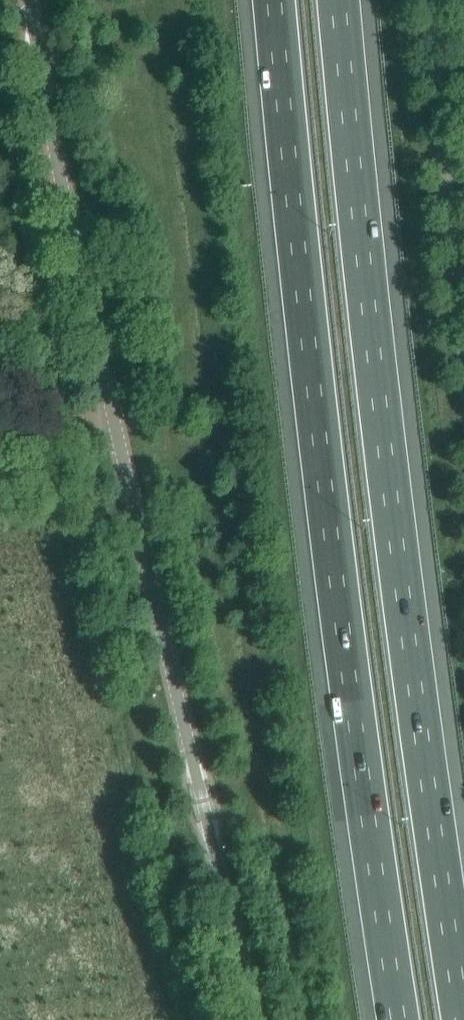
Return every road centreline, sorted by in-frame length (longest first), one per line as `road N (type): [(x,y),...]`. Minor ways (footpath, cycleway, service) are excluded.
road 1 (tertiary): [(257,1019),(95,334),(31,0)]
road 2 (motorway): [(277,0),(332,556),(398,1019)]
road 3 (motorway): [(461,1019),(398,553),(339,0)]
road 4 (unclassified): [(463,318),(434,0)]

